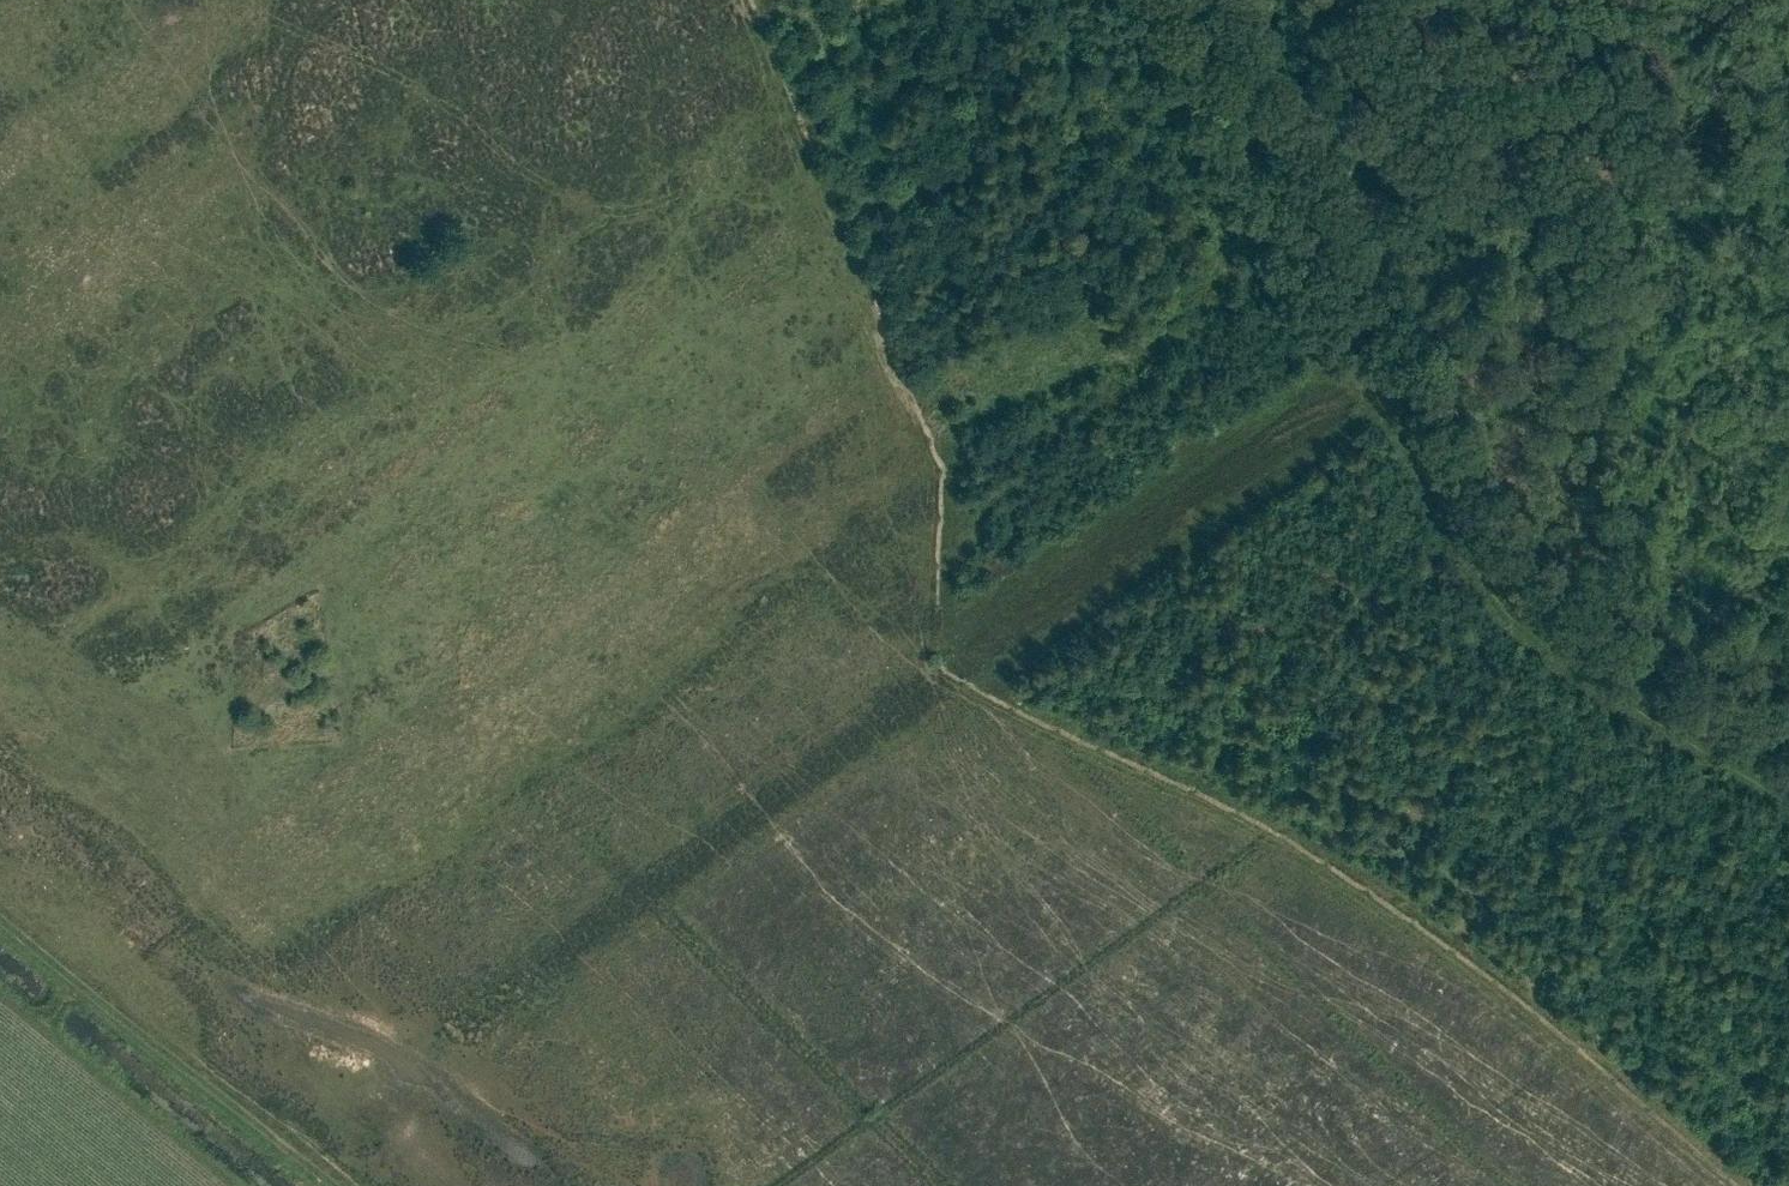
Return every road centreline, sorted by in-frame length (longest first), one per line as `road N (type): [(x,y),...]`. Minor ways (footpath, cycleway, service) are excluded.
road 1 (track): [(1788,784),(1532,630),(1488,580),(1408,429)]

